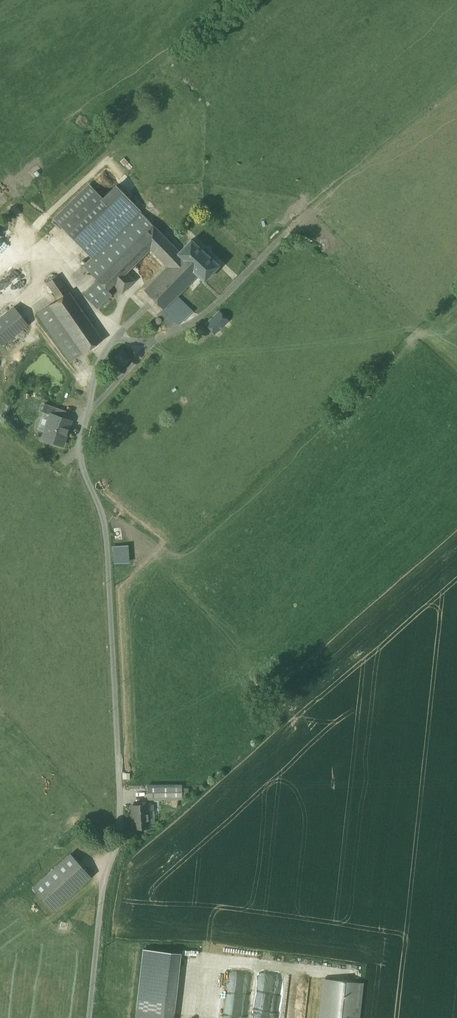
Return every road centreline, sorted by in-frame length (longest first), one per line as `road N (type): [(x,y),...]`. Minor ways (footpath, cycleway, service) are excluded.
road 1 (residential): [(89,1017),(119,814),(103,518),(80,441)]

